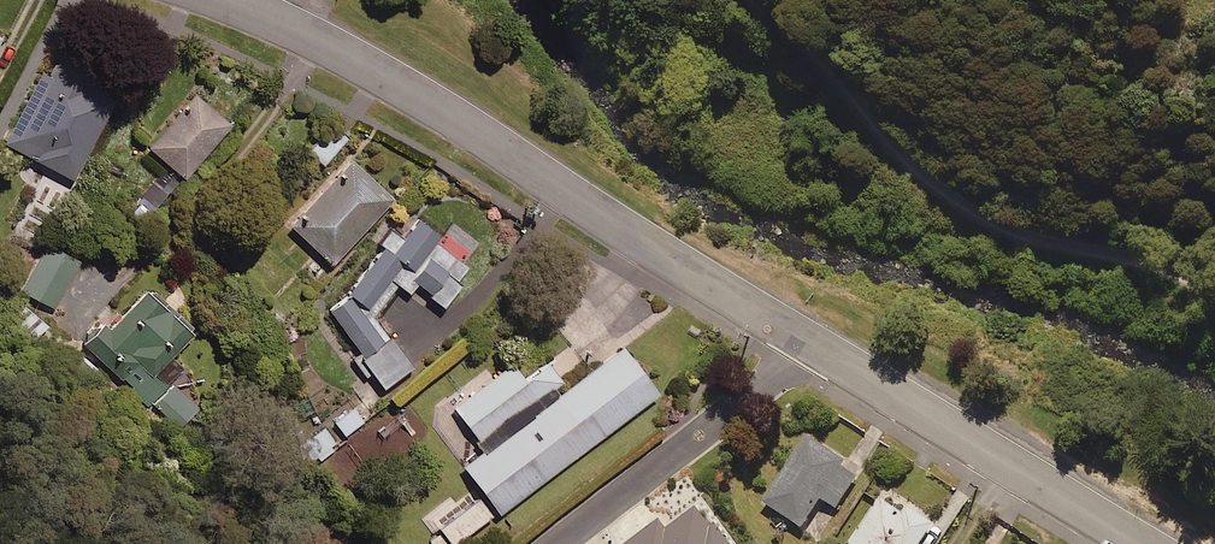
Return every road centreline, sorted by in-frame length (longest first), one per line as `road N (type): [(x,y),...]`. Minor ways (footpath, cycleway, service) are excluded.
road 1 (unclassified): [(241,0),(455,121),(807,342)]
road 2 (unclassified): [(807,342),(1142,543)]
road 3 (residential): [(807,342),(547,543)]

